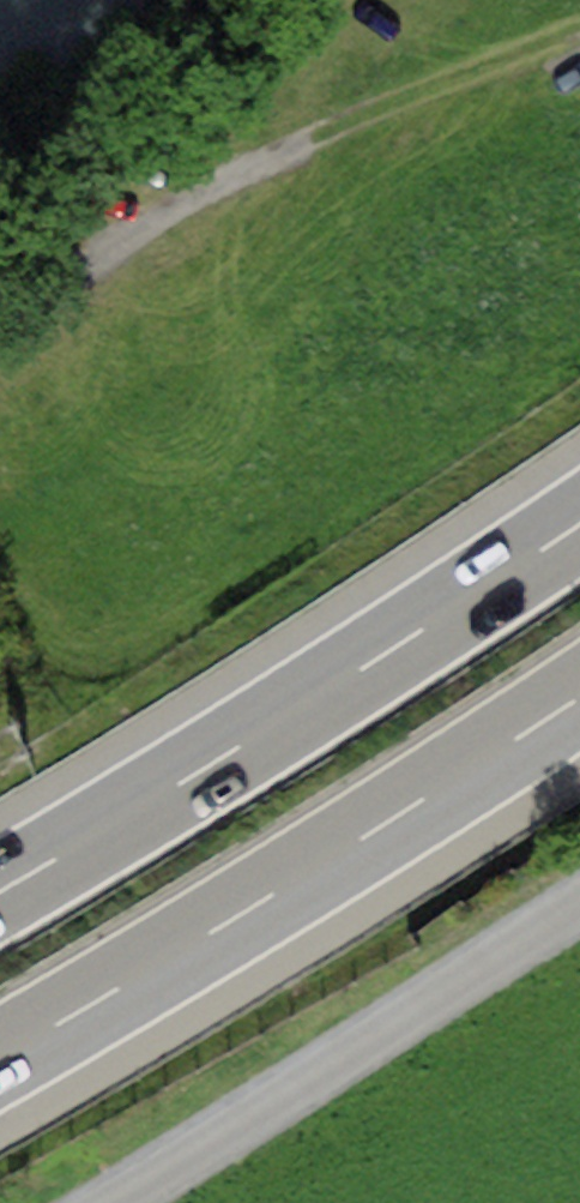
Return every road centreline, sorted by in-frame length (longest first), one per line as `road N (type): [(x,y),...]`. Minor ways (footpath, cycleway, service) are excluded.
road 1 (motorway): [(579,522),(226,758),(0,889)]
road 2 (motorway): [(0,1058),(579,698)]
road 3 (track): [(0,327),(262,164),(467,83),(556,77)]

